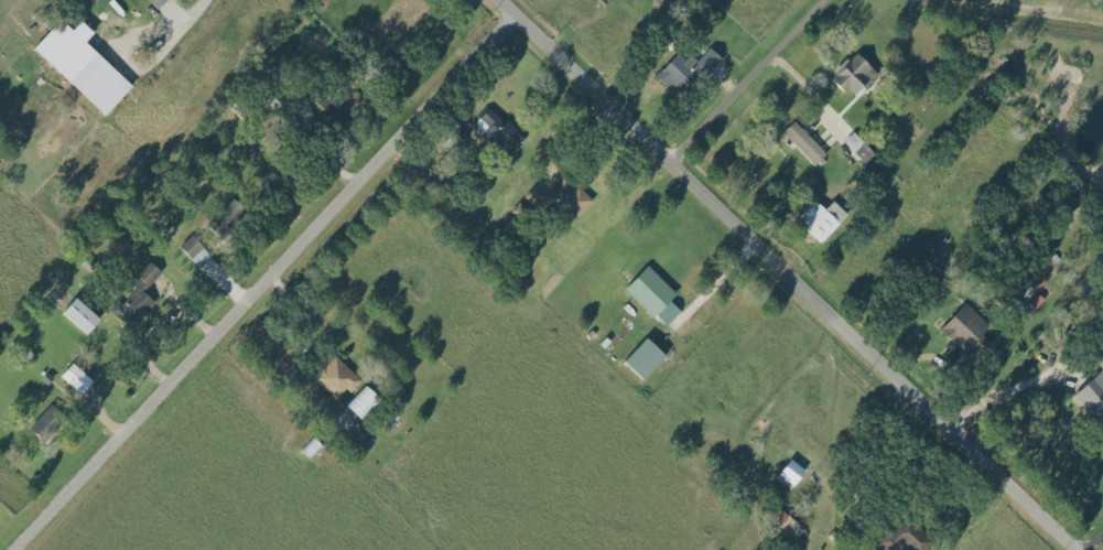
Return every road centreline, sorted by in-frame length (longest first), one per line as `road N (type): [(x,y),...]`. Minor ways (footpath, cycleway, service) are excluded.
road 1 (tertiary): [(1081,549),(506,0)]
road 2 (residential): [(17,549),(519,12)]

